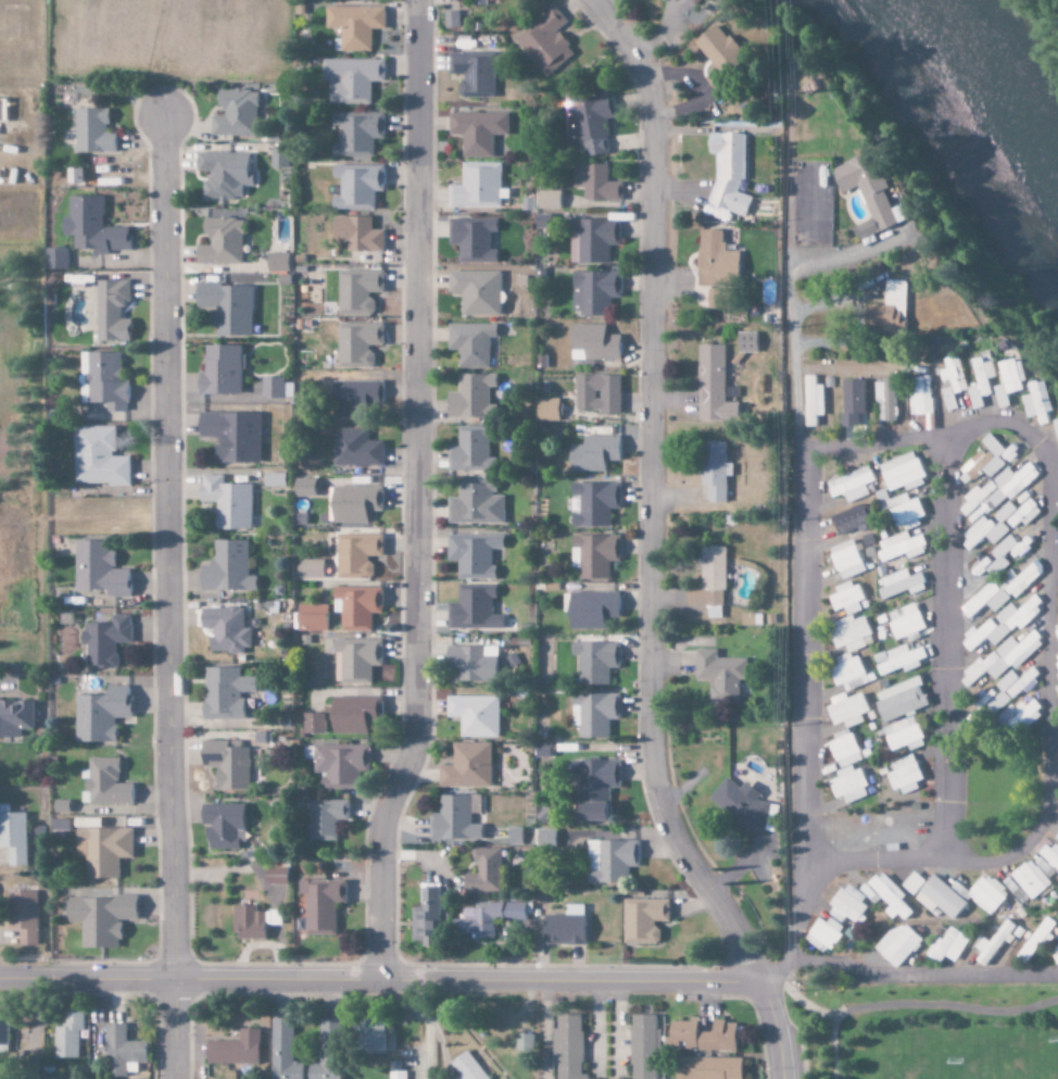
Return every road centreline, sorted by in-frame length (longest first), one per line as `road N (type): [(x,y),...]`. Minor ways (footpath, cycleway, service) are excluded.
road 1 (residential): [(588,0),(630,50),(650,98),(651,777),(668,833),(761,982)]
road 2 (residential): [(378,977),(379,821),(413,729),(416,0)]
road 3 (residential): [(172,1078),(160,120)]
road 4 (residential): [(0,978),(761,982)]

